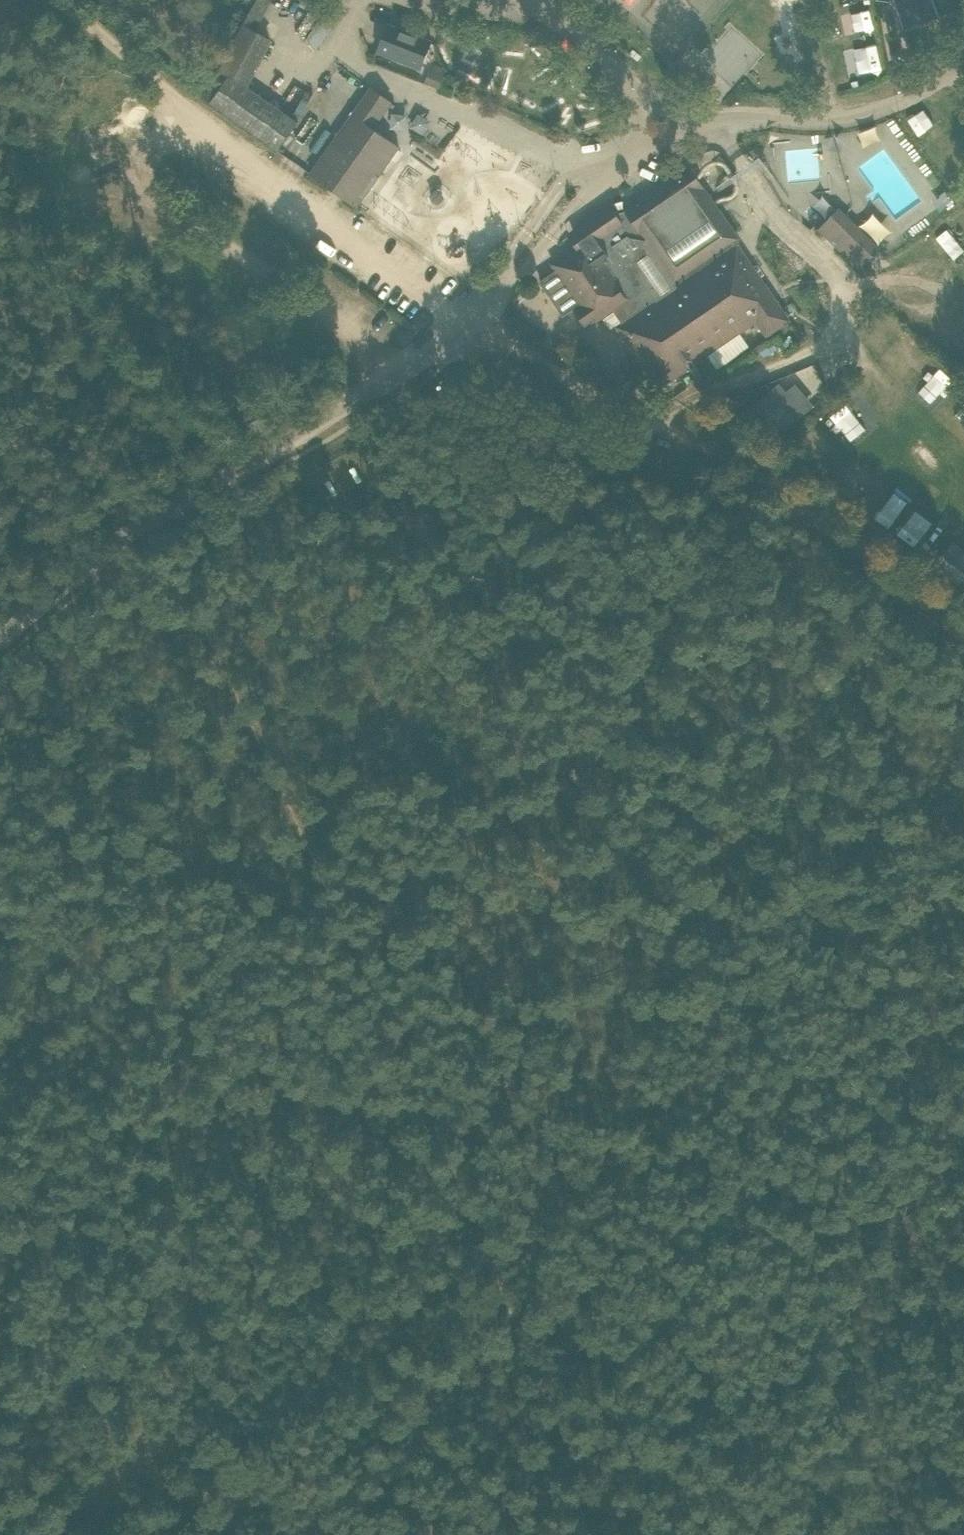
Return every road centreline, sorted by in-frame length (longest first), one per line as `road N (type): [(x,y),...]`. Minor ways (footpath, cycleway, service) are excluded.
road 1 (track): [(963,643),(701,440),(470,320)]
road 2 (unclassified): [(0,636),(103,550),(381,385),(470,320)]
road 3 (track): [(164,114),(130,63),(65,0)]
road 4 (track): [(102,179),(38,232),(0,244)]

